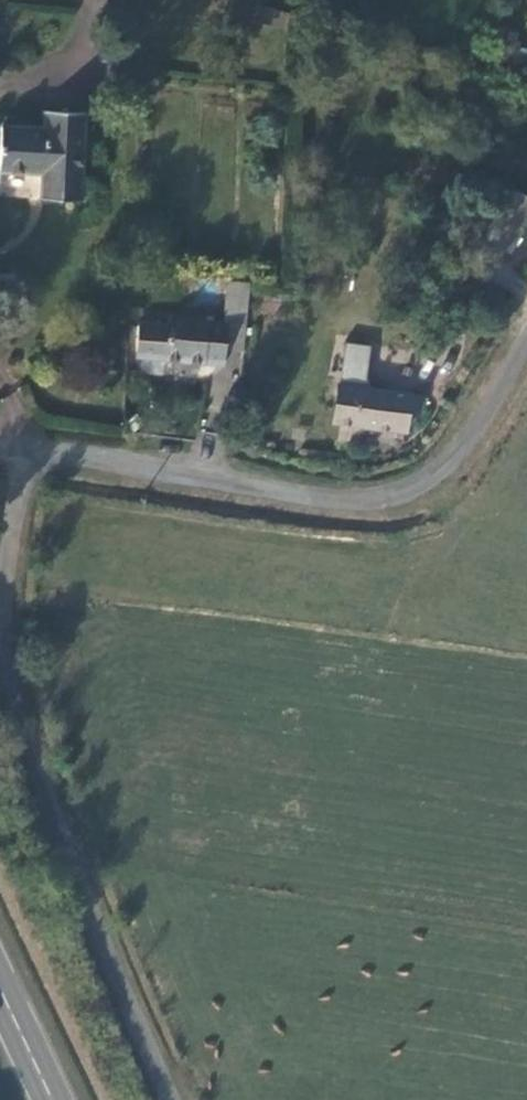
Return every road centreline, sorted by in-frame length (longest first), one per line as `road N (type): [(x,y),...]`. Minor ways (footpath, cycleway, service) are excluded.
road 1 (unclassified): [(171,1099),(12,679),(12,571),(35,457)]
road 2 (unclassified): [(35,457),(358,503),(409,498),(457,464),(526,359)]
road 3 (primary): [(54,1099),(0,985)]

